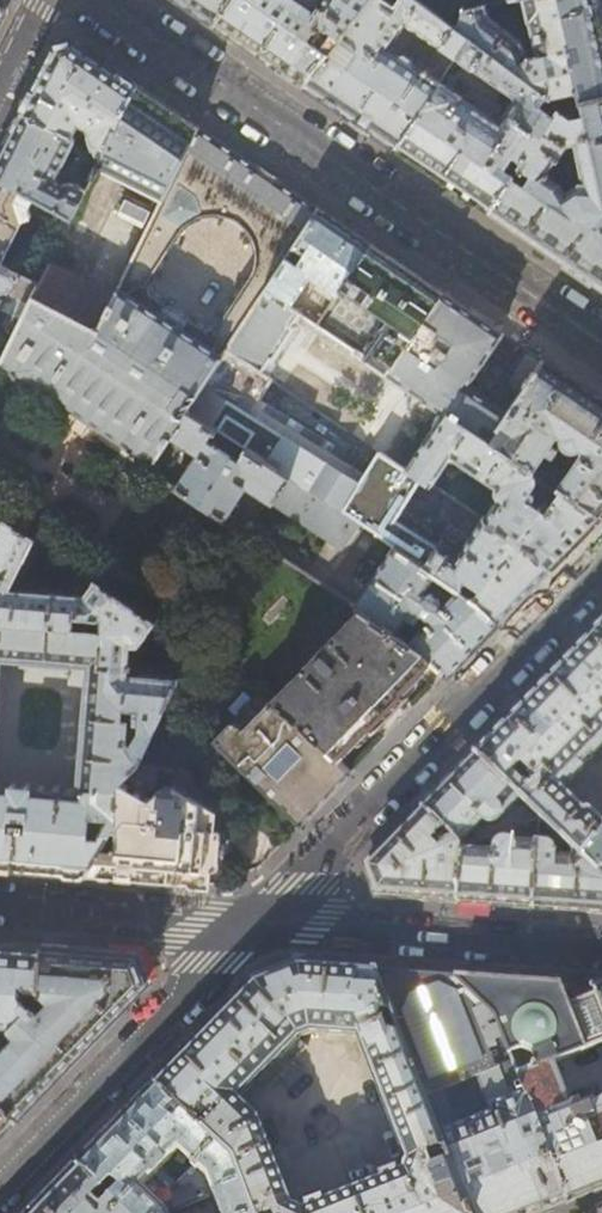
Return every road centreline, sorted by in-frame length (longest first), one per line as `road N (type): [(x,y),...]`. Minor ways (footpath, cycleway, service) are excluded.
road 1 (residential): [(95,0),(601,344)]
road 2 (residential): [(251,926),(601,564)]
road 3 (residential): [(251,926),(0,1186)]
road 4 (residential): [(601,953),(251,926)]
road 5 (residential): [(0,906),(251,926)]

